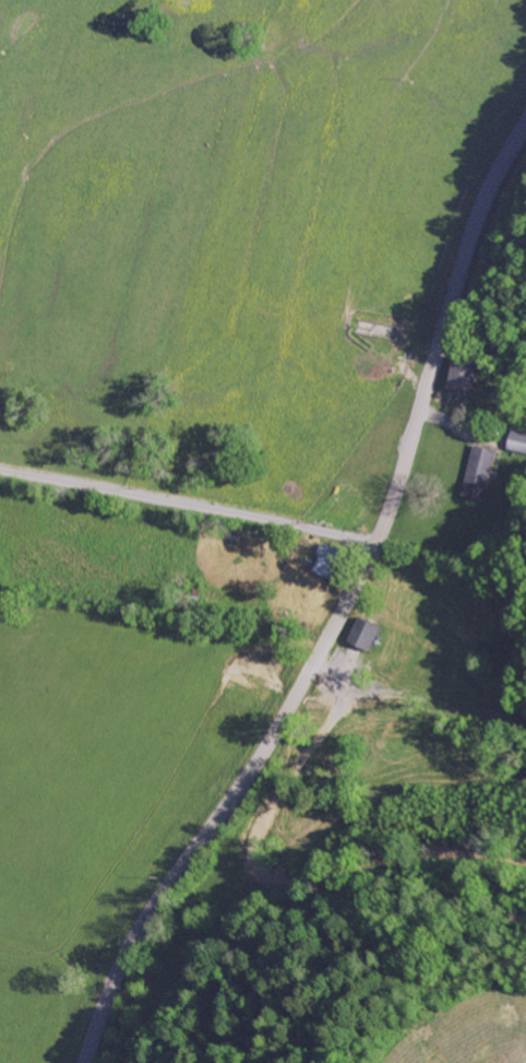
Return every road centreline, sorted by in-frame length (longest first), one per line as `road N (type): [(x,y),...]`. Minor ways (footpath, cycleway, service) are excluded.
road 1 (secondary): [(83,1062),(120,965),(282,721),(351,597),(386,517),(450,305),(525,125)]
road 2 (residential): [(356,586),(262,550),(0,493)]

